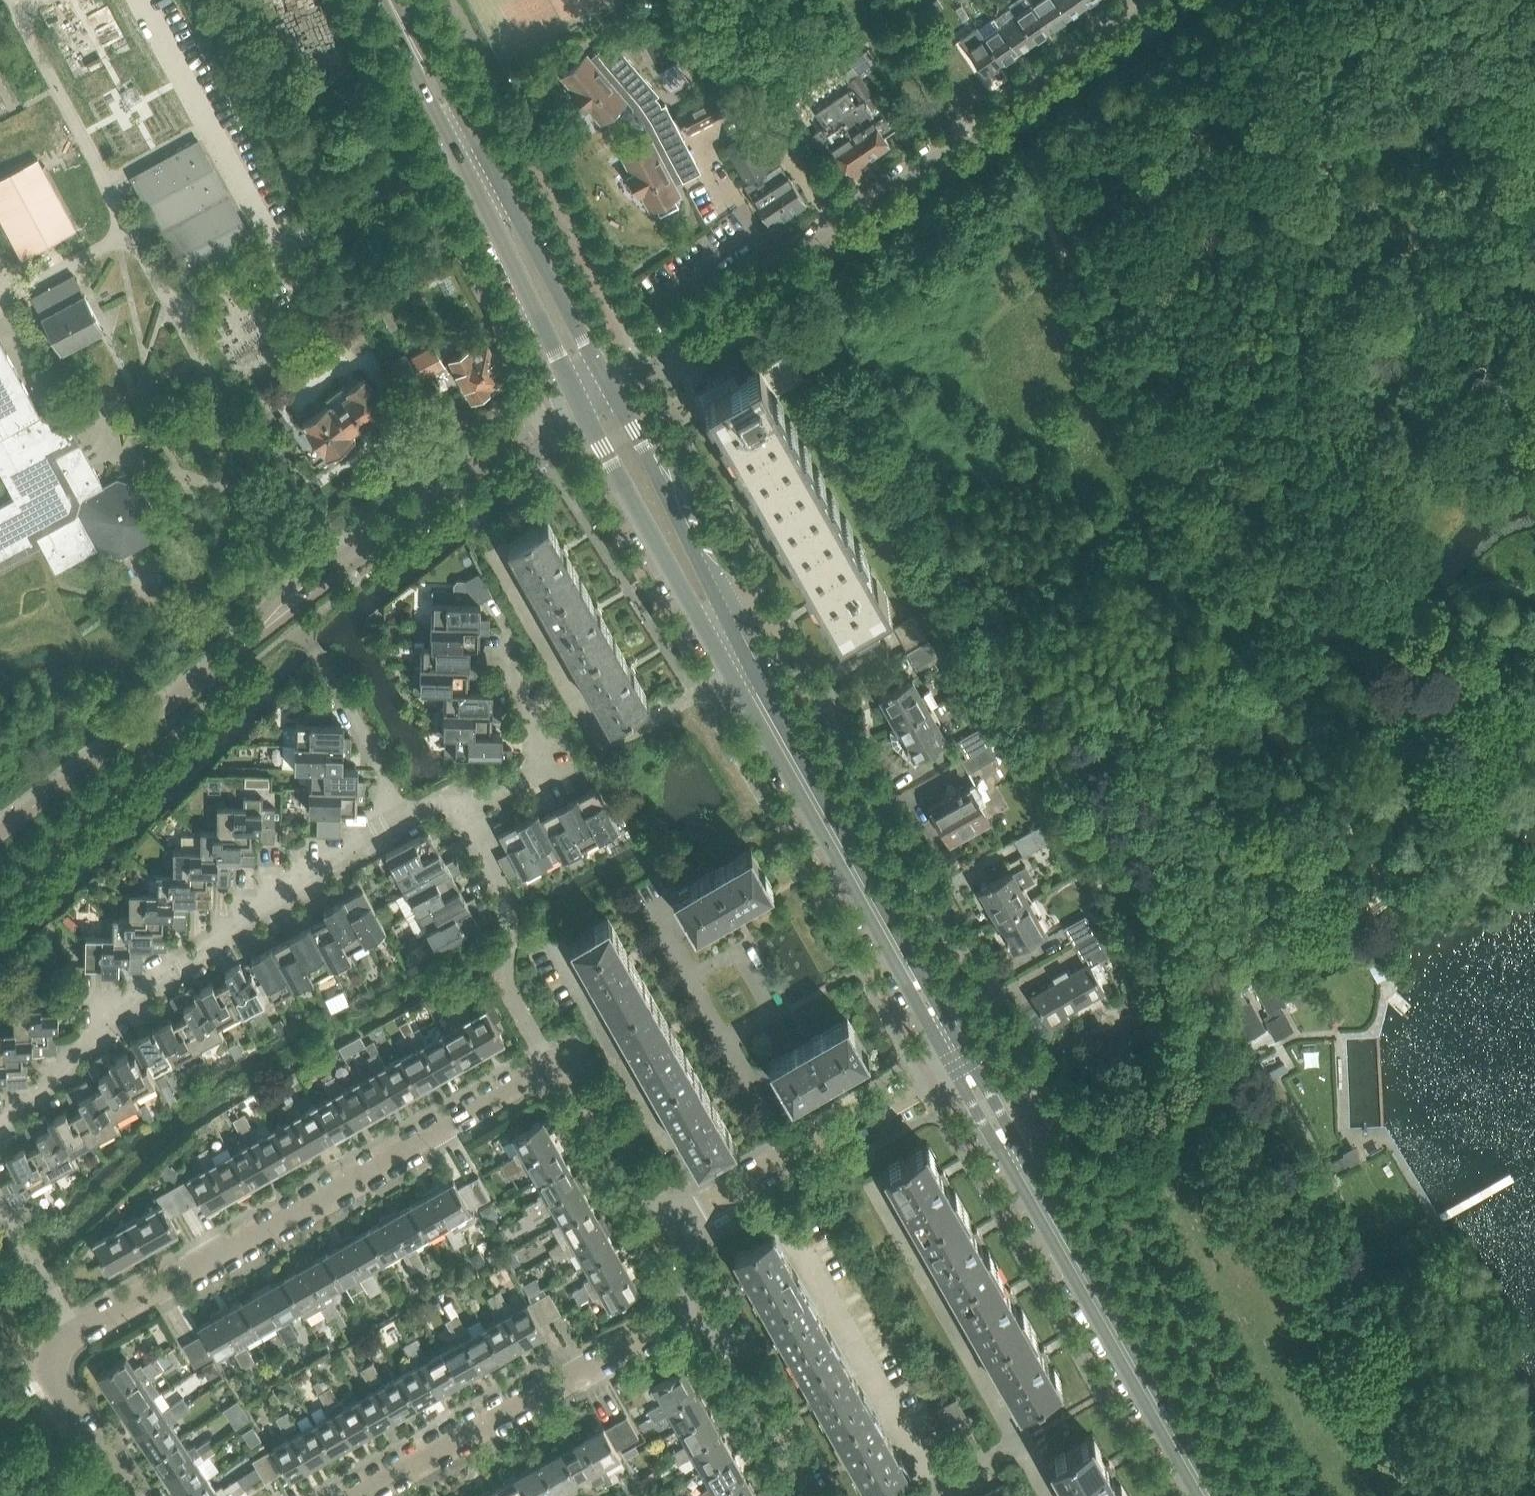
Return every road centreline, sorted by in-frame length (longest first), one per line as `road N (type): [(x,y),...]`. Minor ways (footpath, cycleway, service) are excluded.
road 1 (residential): [(1012,1155),(1032,1075),(760,594),(714,619)]
road 2 (residential): [(605,379),(1143,0)]
road 3 (residential): [(546,1074),(63,1343)]
road 4 (residential): [(0,1128),(260,912),(400,809)]
road 5 (tertiary): [(399,22),(577,396)]
road 6 (tertiary): [(605,379),(440,74),(399,22)]
road 7 (tertiary): [(907,968),(714,619)]
road 8 (residential): [(363,1495),(709,1303)]
road 9 (tertiary): [(1207,1495),(1012,1155)]
road 10 (residential): [(667,1226),(960,1062)]
road 11 (residential): [(344,562),(577,396)]
road 12 (residential): [(546,1074),(499,985),(510,897),(470,813)]
road 13 (tertiary): [(714,619),(694,556),(605,379)]
road 14 (tertiary): [(577,396),(669,568),(714,619)]
road 15 (residential): [(813,1495),(709,1303)]
road 16 (residential): [(470,813),(550,771),(518,663)]
road 17 (residential): [(667,1226),(582,1089),(546,1074)]
road 18 (residential): [(128,1495),(49,1379),(63,1343)]
road 19 (residential): [(400,809),(318,656)]
road 20 (residential): [(63,1343),(0,1224)]

